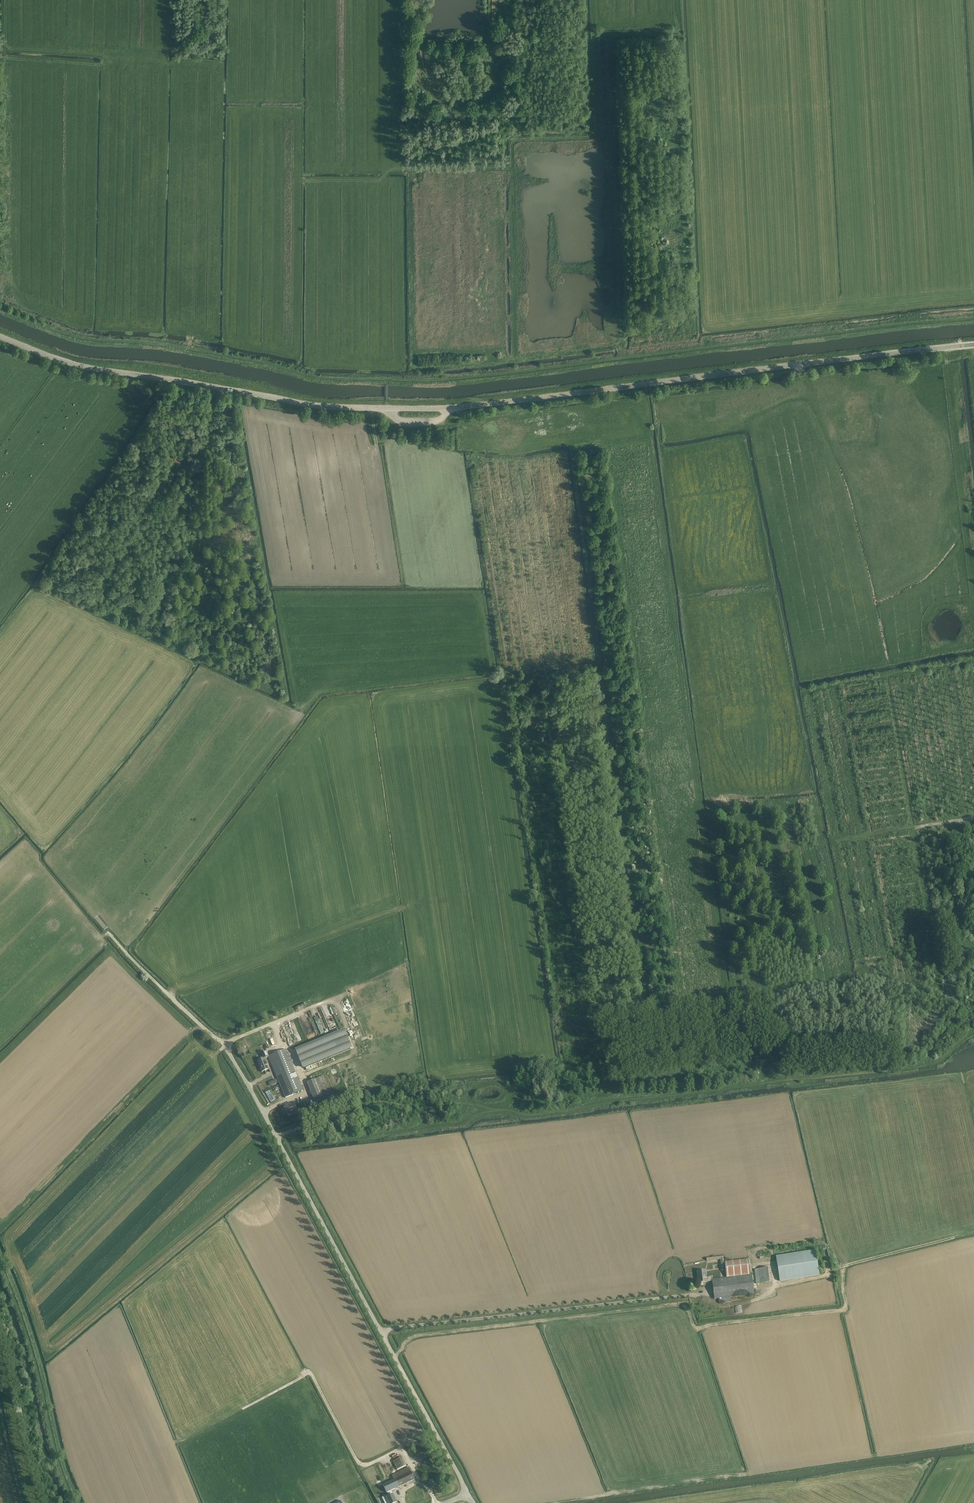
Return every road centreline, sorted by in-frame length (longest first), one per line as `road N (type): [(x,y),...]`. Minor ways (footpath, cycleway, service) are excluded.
road 1 (tertiary): [(973,345),(450,409),(387,408),(314,406),(69,366),(0,337)]
road 2 (unclassified): [(469,1496),(224,1044),(109,933)]
road 3 (track): [(75,1502),(20,1309)]
road 4 (unclassified): [(46,1502),(0,1339)]

